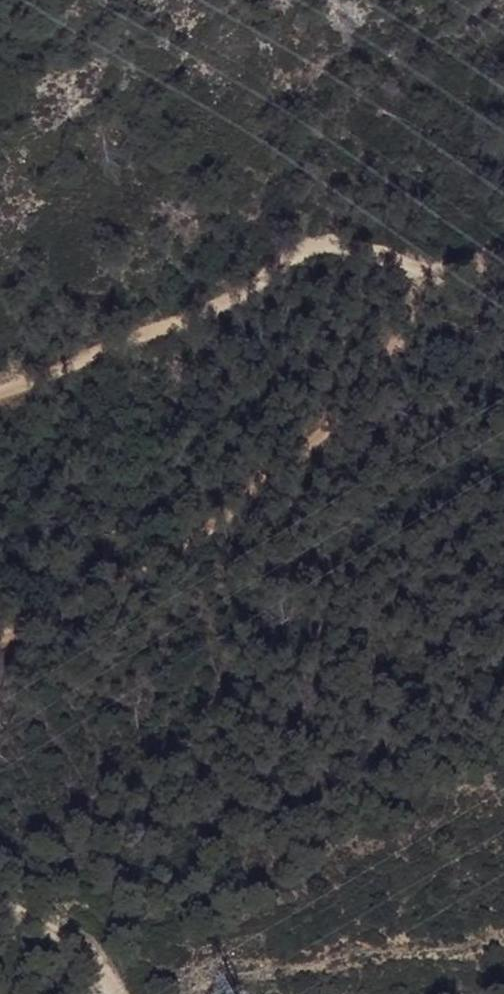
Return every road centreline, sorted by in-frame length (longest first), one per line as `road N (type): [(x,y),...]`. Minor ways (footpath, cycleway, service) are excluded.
road 1 (track): [(432,274),(358,405),(242,511),(79,618),(0,649)]
road 2 (track): [(0,393),(99,358),(323,246),(391,252),(432,274),(503,271)]
road 3 (track): [(0,909),(85,942),(109,993)]

